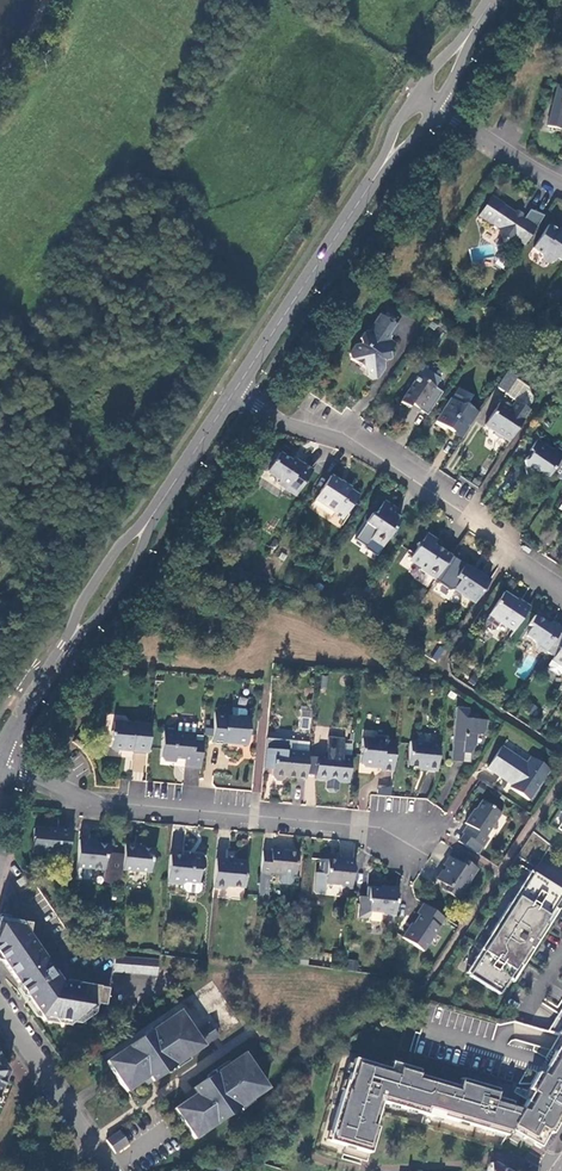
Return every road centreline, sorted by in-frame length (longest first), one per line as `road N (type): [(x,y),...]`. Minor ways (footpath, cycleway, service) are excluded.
road 1 (unclassified): [(0,747),(234,391)]
road 2 (residential): [(234,391),(351,445),(561,583)]
road 3 (residential): [(0,763),(109,803),(368,827)]
road 4 (unclassified): [(234,391),(424,98)]
road 5 (residential): [(0,1013),(113,1170)]
road 6 (residential): [(424,98),(561,185)]

